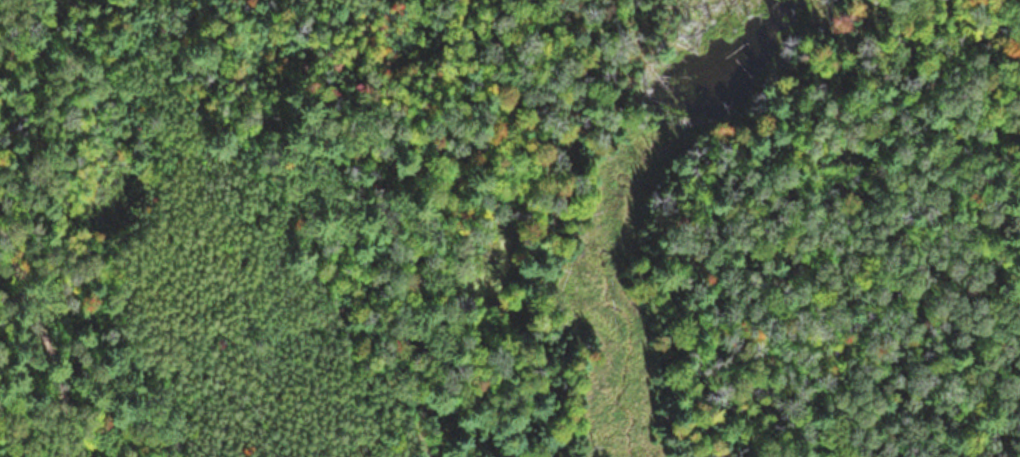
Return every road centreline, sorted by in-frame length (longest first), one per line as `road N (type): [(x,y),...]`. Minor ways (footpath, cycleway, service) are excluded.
road 1 (track): [(113,456),(30,334),(0,216)]

